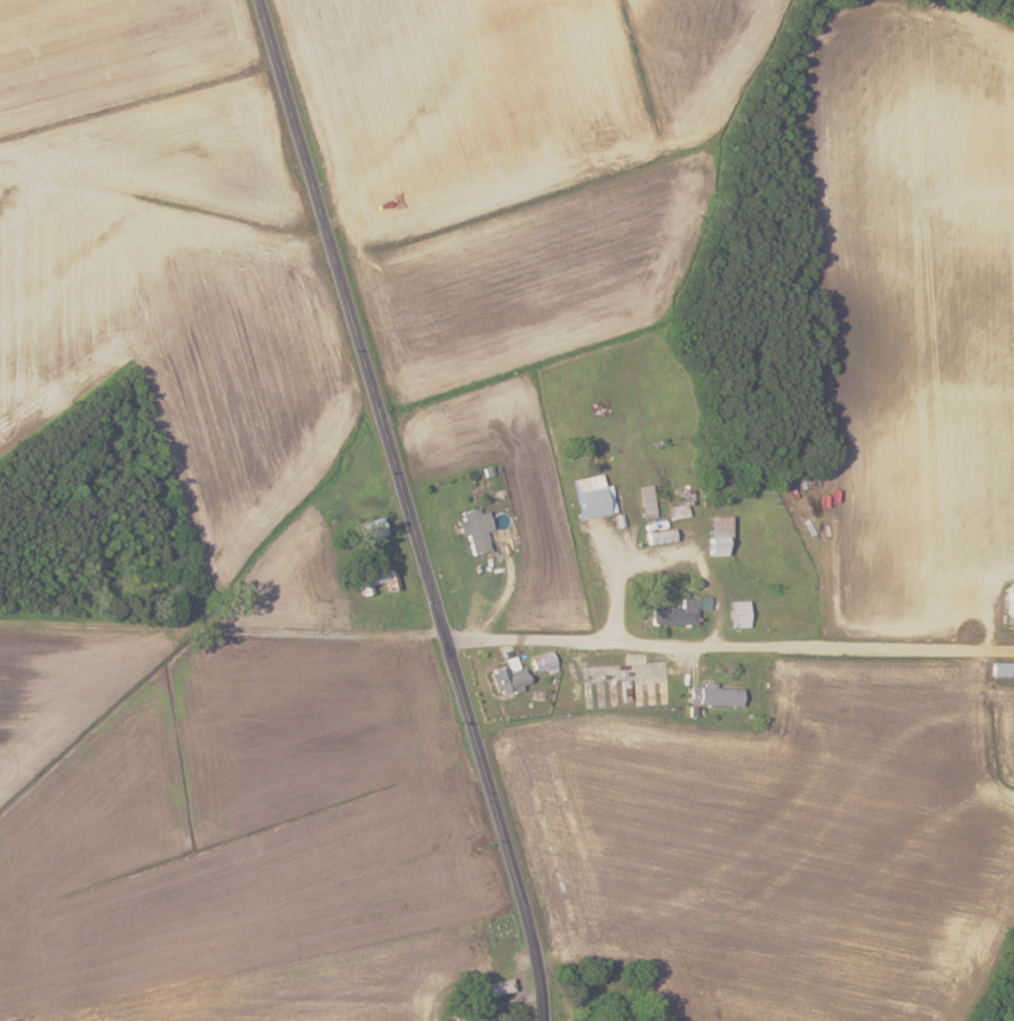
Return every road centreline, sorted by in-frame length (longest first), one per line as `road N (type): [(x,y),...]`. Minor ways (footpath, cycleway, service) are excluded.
road 1 (residential): [(550,1020),(538,913),(268,0)]
road 2 (residential): [(1013,648),(452,635)]

